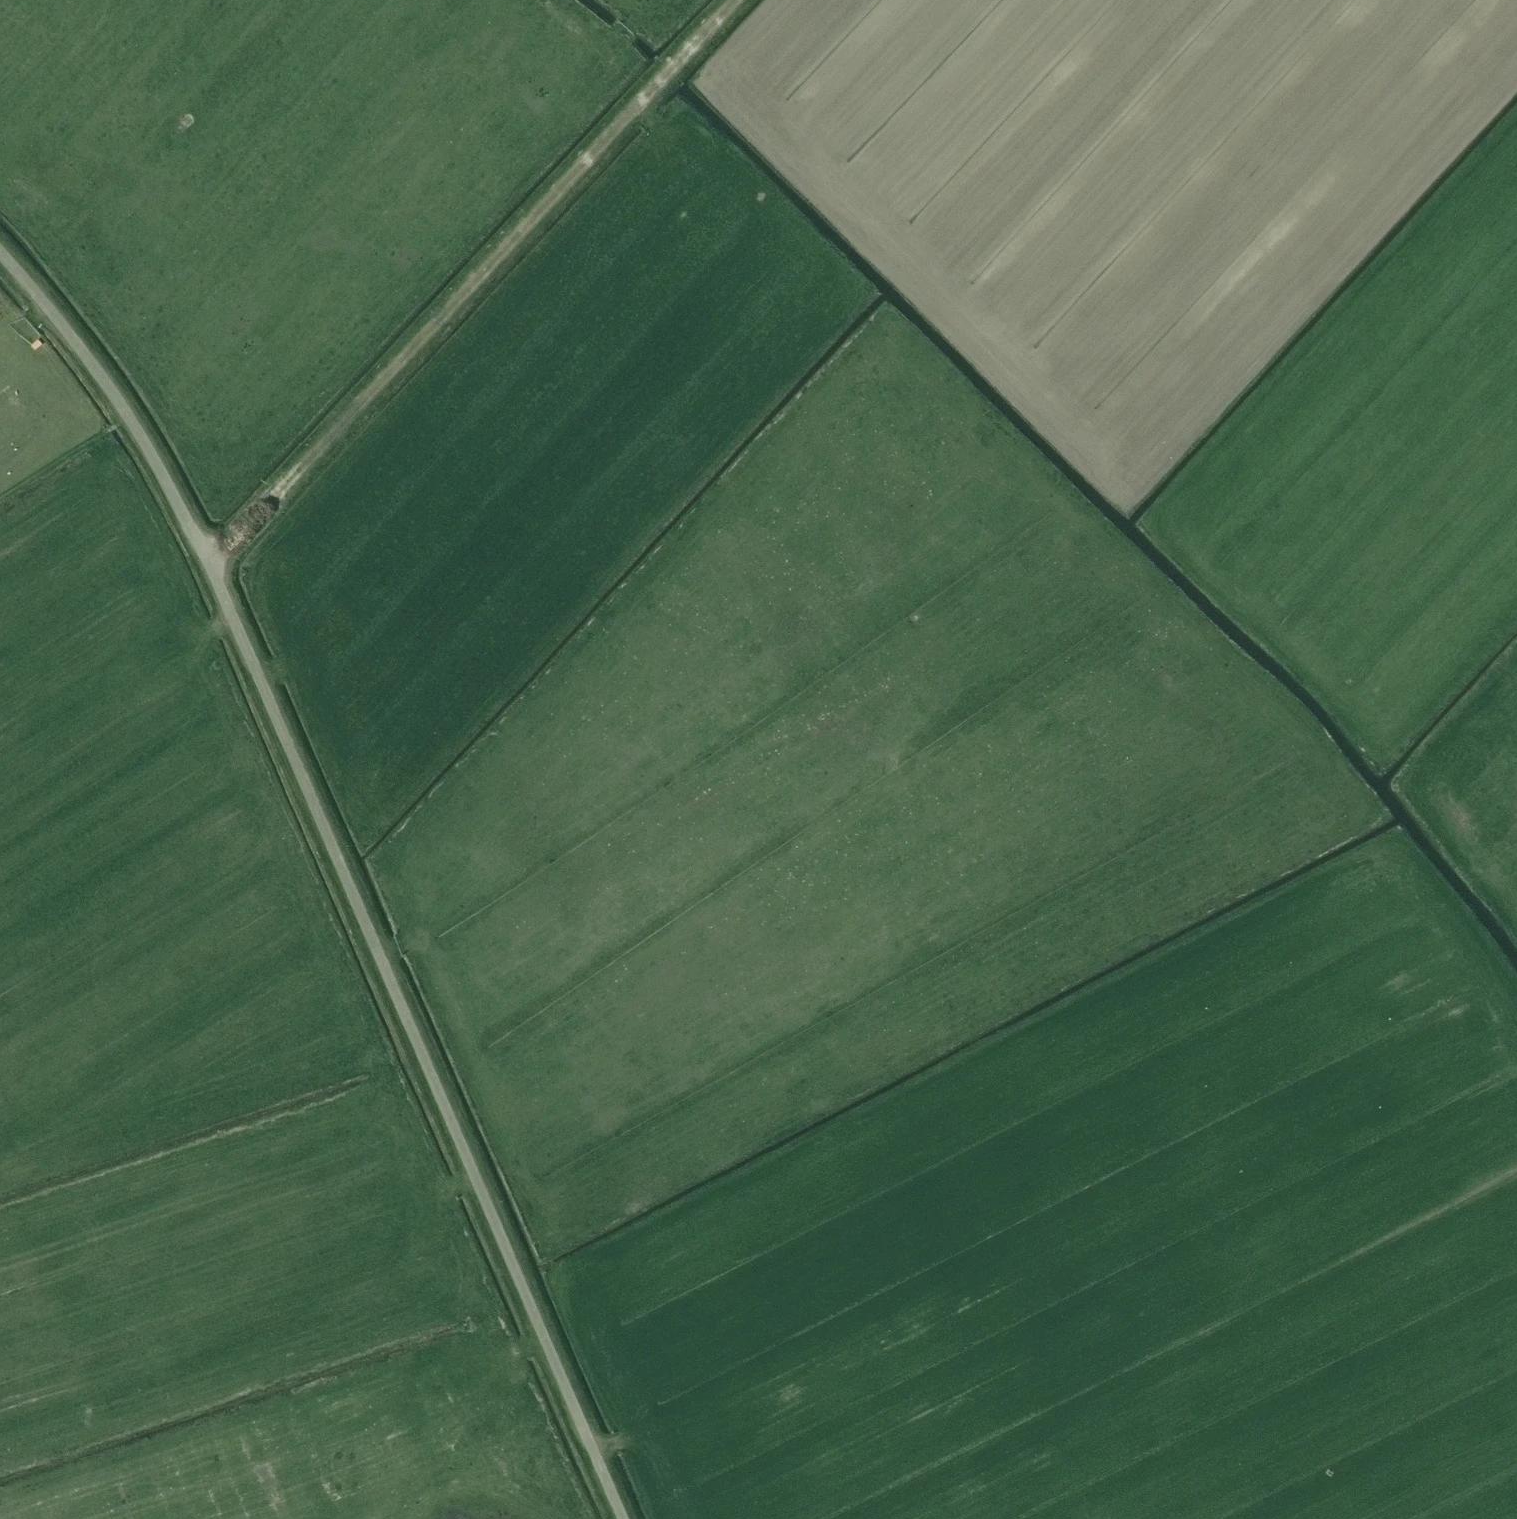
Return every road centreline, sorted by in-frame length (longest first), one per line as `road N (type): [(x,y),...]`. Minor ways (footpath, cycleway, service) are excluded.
road 1 (unclassified): [(624,1518),(213,566),(96,369),(0,252)]
road 2 (track): [(213,566),(738,0)]
road 3 (track): [(47,307),(23,327),(98,430),(0,495)]

